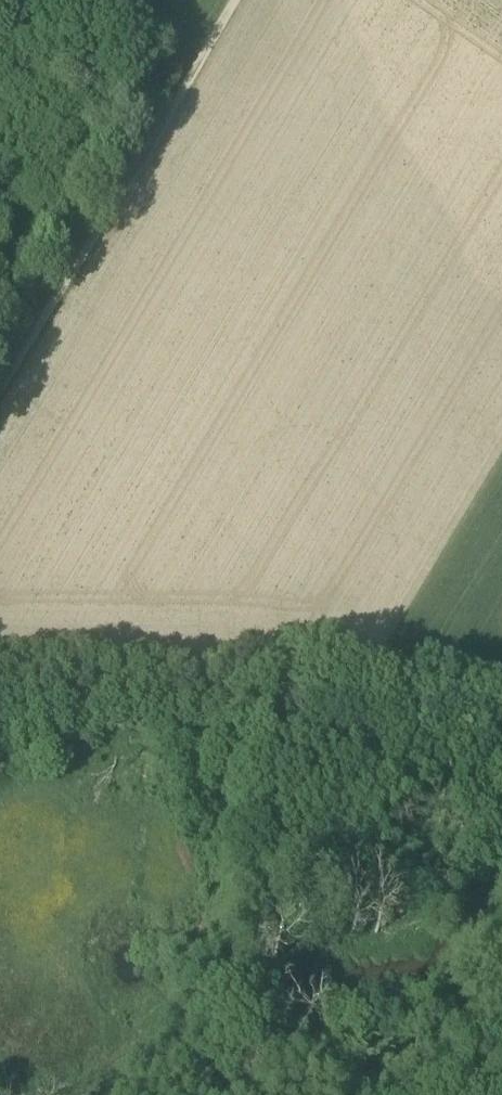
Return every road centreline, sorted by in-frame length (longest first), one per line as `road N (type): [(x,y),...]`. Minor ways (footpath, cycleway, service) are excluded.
road 1 (track): [(237,0),(0,392)]

